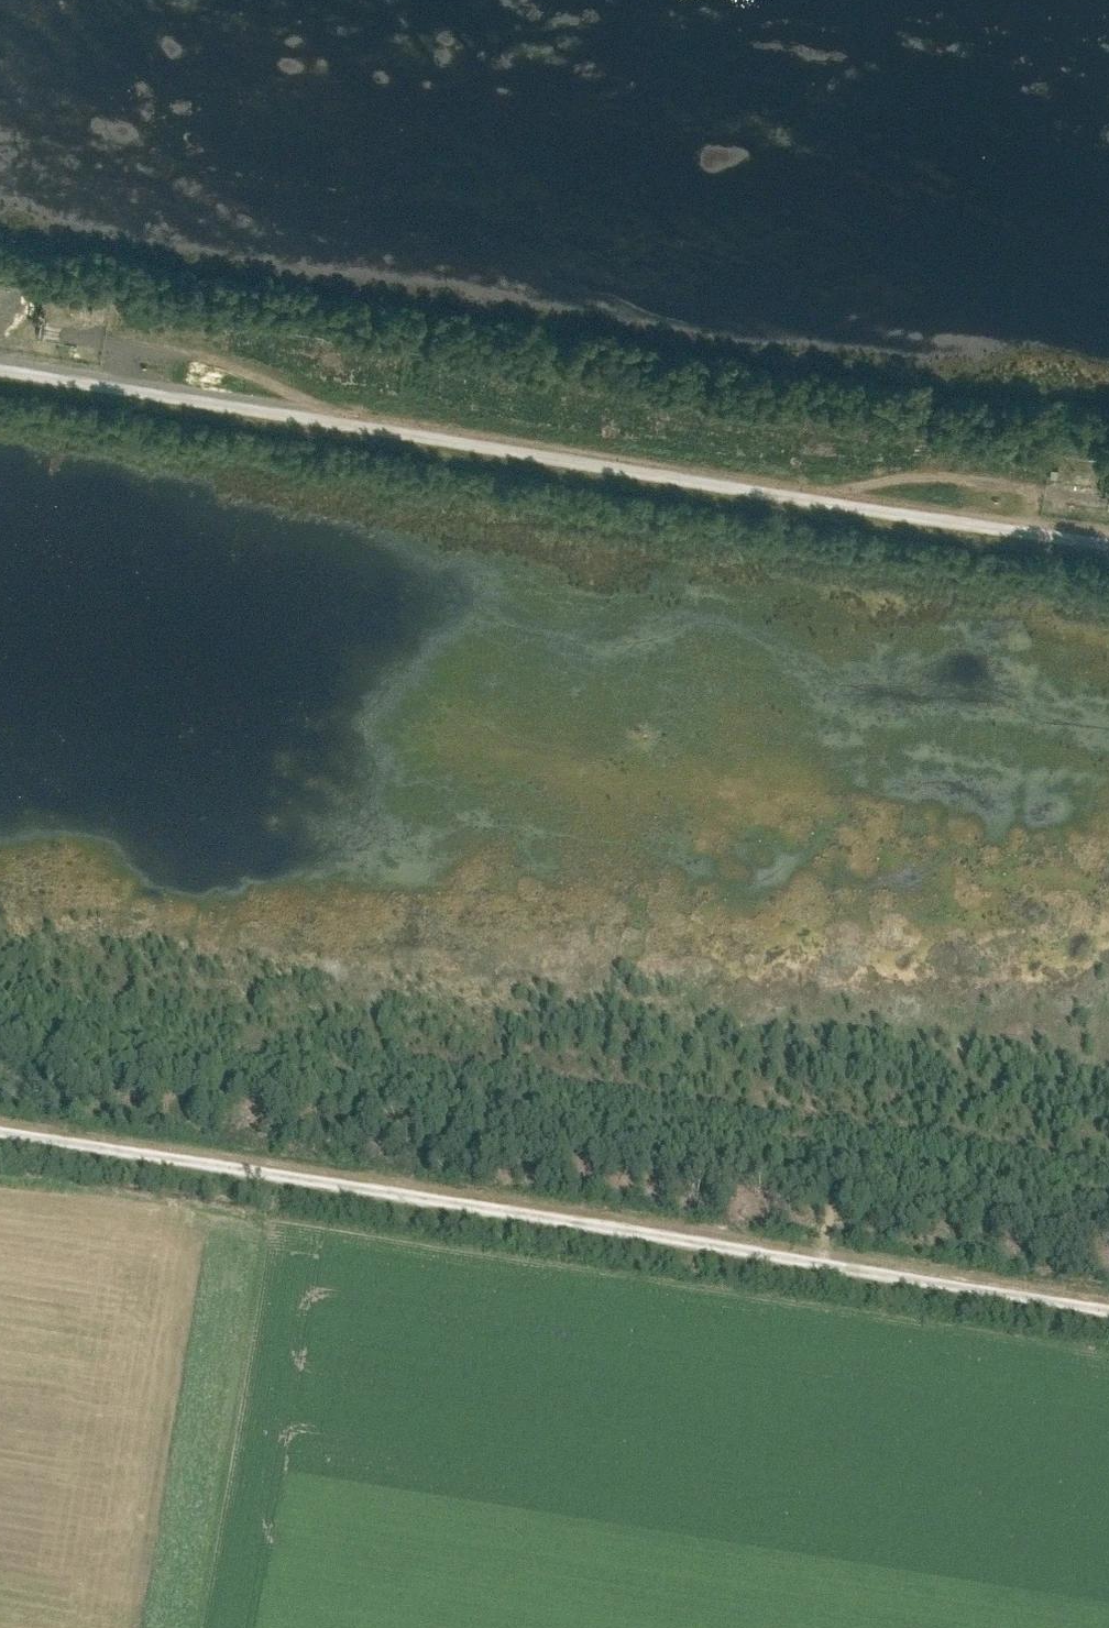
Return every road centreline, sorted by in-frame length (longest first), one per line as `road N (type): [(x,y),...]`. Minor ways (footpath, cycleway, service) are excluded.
road 1 (track): [(0,359),(1108,540)]
road 2 (track): [(1108,1307),(0,1127)]

